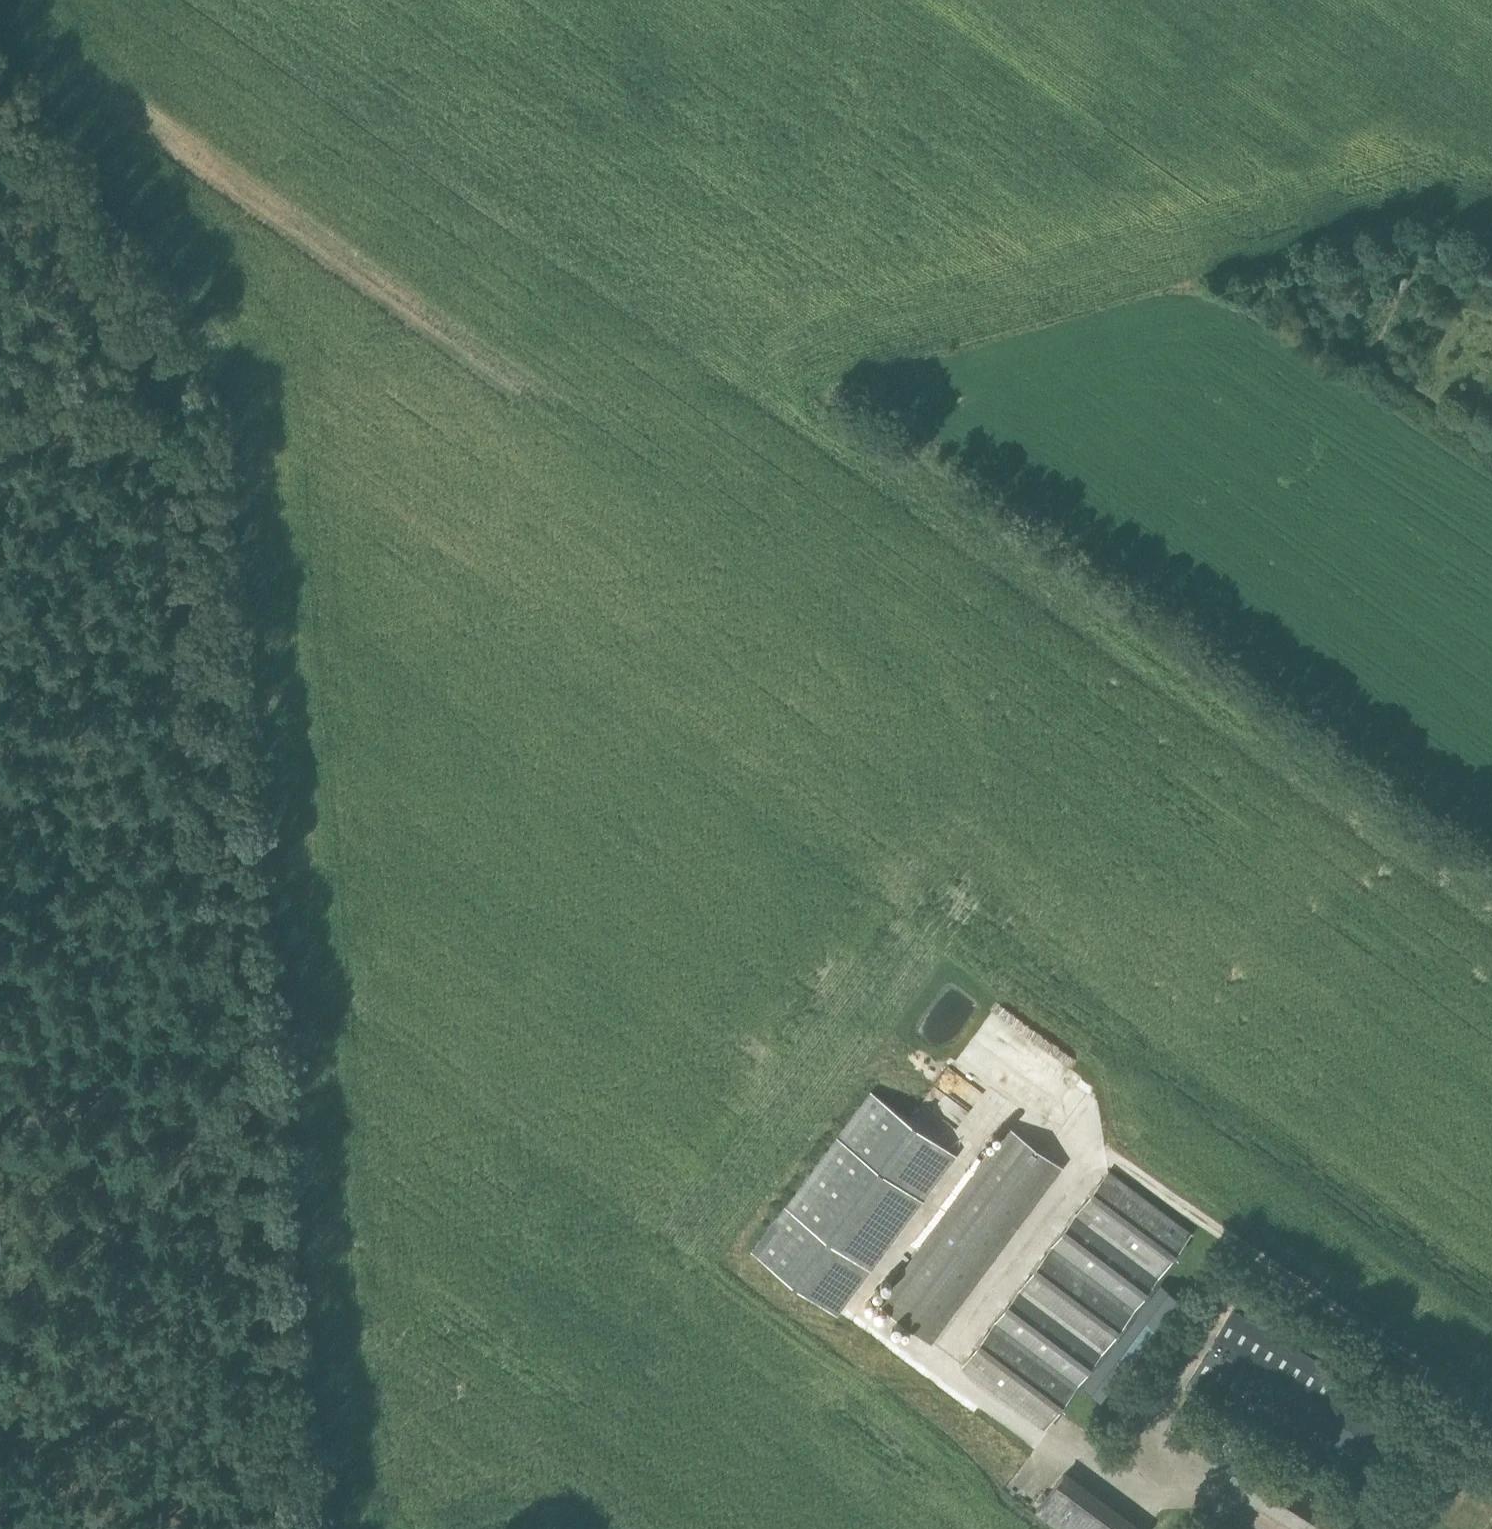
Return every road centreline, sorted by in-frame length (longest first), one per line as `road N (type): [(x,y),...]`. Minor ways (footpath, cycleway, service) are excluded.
road 1 (track): [(1491,1413),(1108,1147)]
road 2 (track): [(227,378),(149,363),(0,369)]

